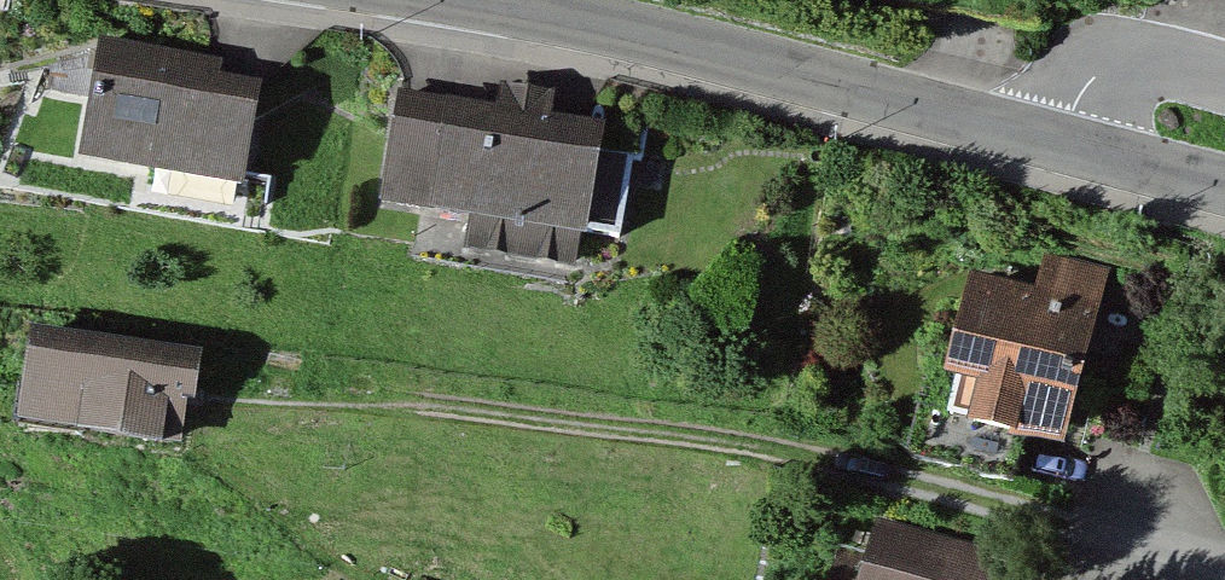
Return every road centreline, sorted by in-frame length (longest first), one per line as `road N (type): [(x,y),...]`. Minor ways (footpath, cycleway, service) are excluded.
road 1 (track): [(1121,530),(721,440),(409,401)]
road 2 (residential): [(454,0),(642,36),(1064,146)]
road 3 (residential): [(1064,146),(1079,96),(1100,73),(1123,65),(1224,78)]
road 4 (residential): [(1064,146),(1224,186)]

